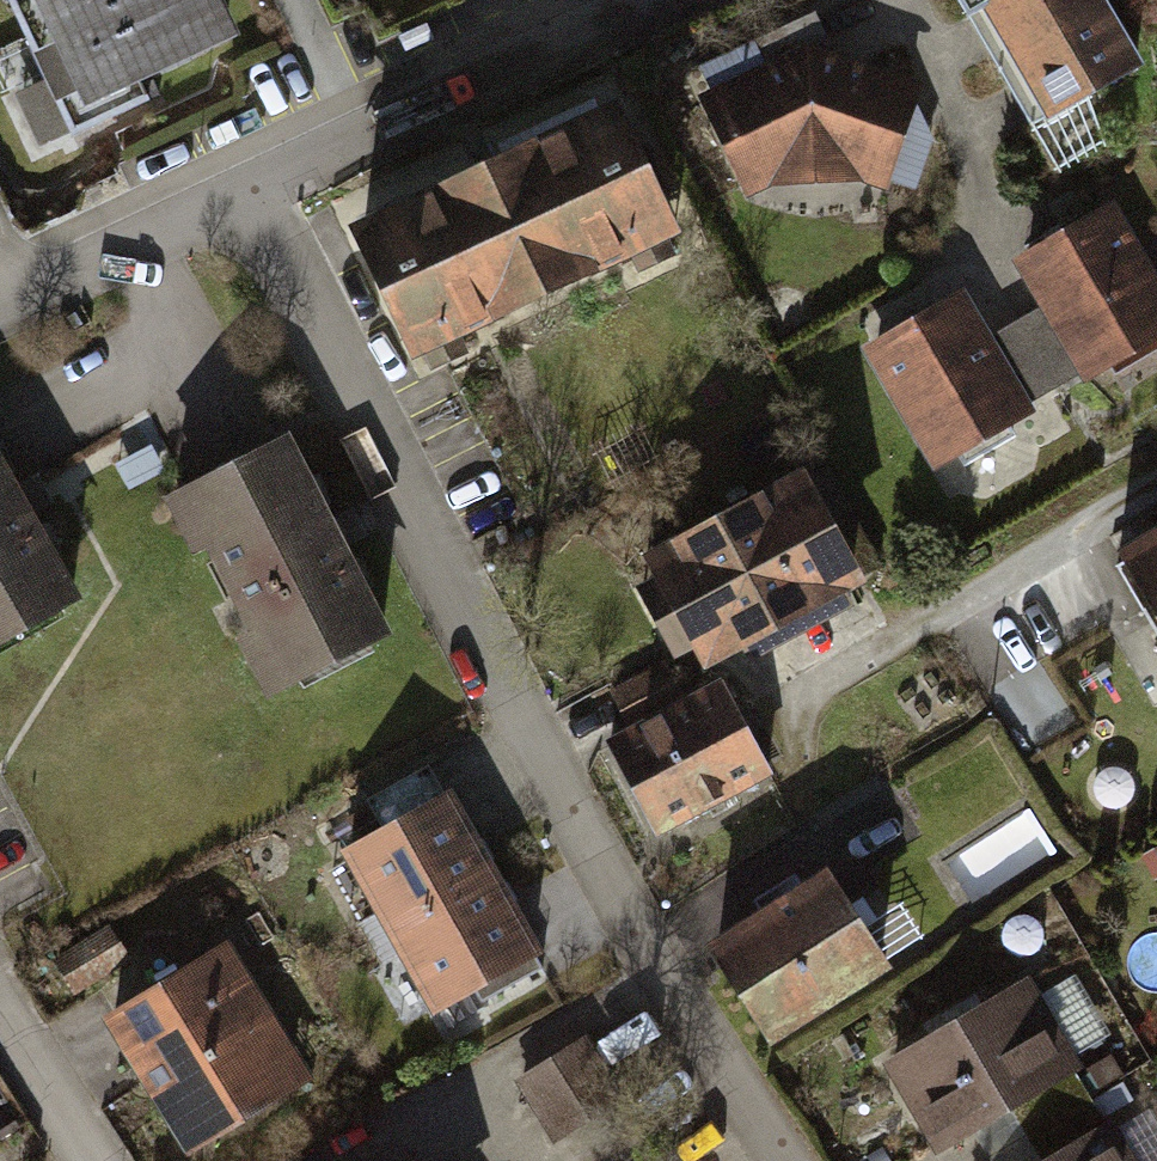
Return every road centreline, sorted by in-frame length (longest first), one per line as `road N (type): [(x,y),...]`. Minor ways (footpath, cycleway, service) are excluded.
road 1 (residential): [(790,1160),(650,952),(241,194)]
road 2 (residential): [(654,0),(241,194)]
road 3 (residential): [(241,194),(19,296)]
road 4 (residential): [(96,1160),(0,1005)]

